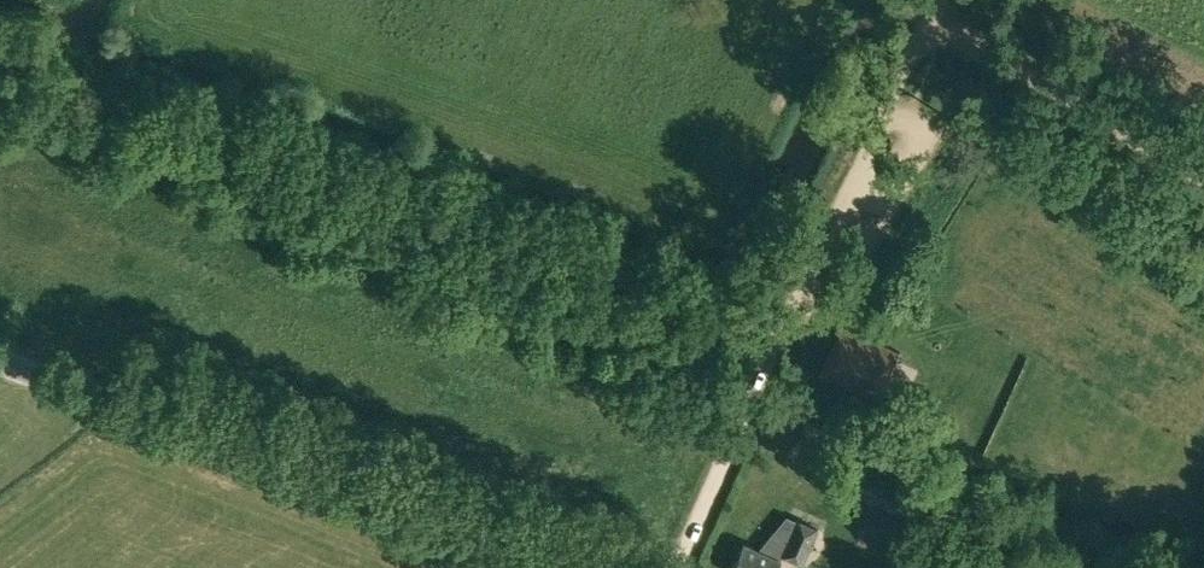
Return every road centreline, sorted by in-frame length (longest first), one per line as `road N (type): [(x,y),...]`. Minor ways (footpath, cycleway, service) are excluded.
road 1 (unclassified): [(540,567),(0,362)]
road 2 (track): [(678,567),(757,380),(887,115)]
road 3 (track): [(887,115),(936,140),(866,271),(783,329)]
road 4 (track): [(887,115),(942,0)]

